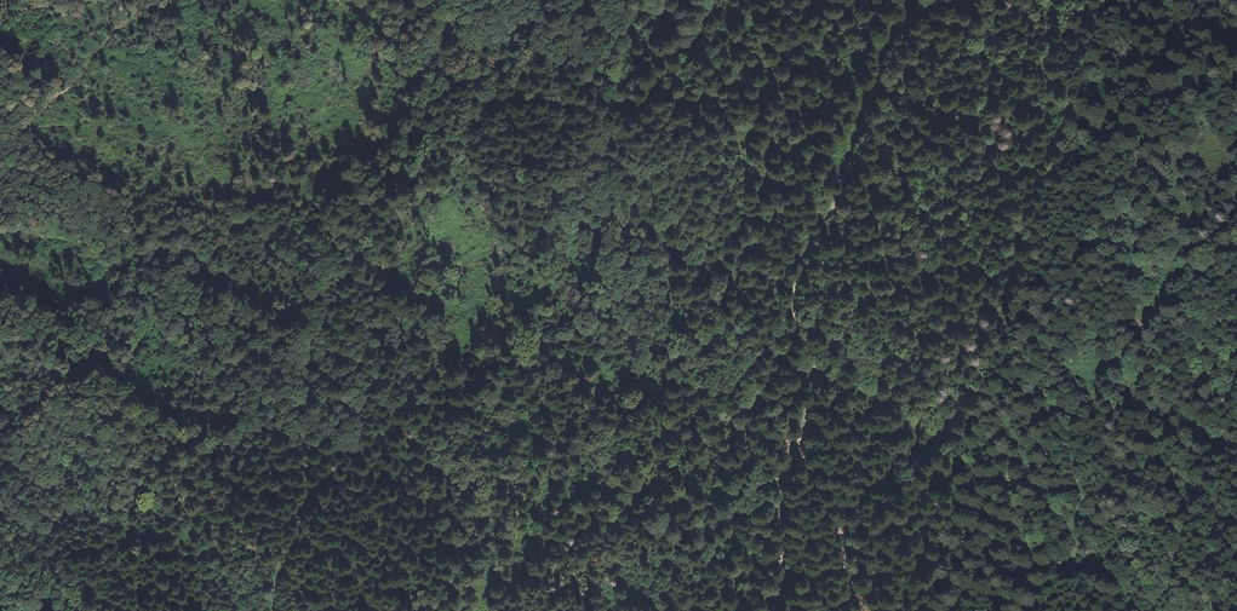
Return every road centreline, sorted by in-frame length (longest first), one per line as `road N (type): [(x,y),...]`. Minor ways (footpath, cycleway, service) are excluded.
road 1 (track): [(895,0),(850,83),(786,258),(799,362),(757,610)]

